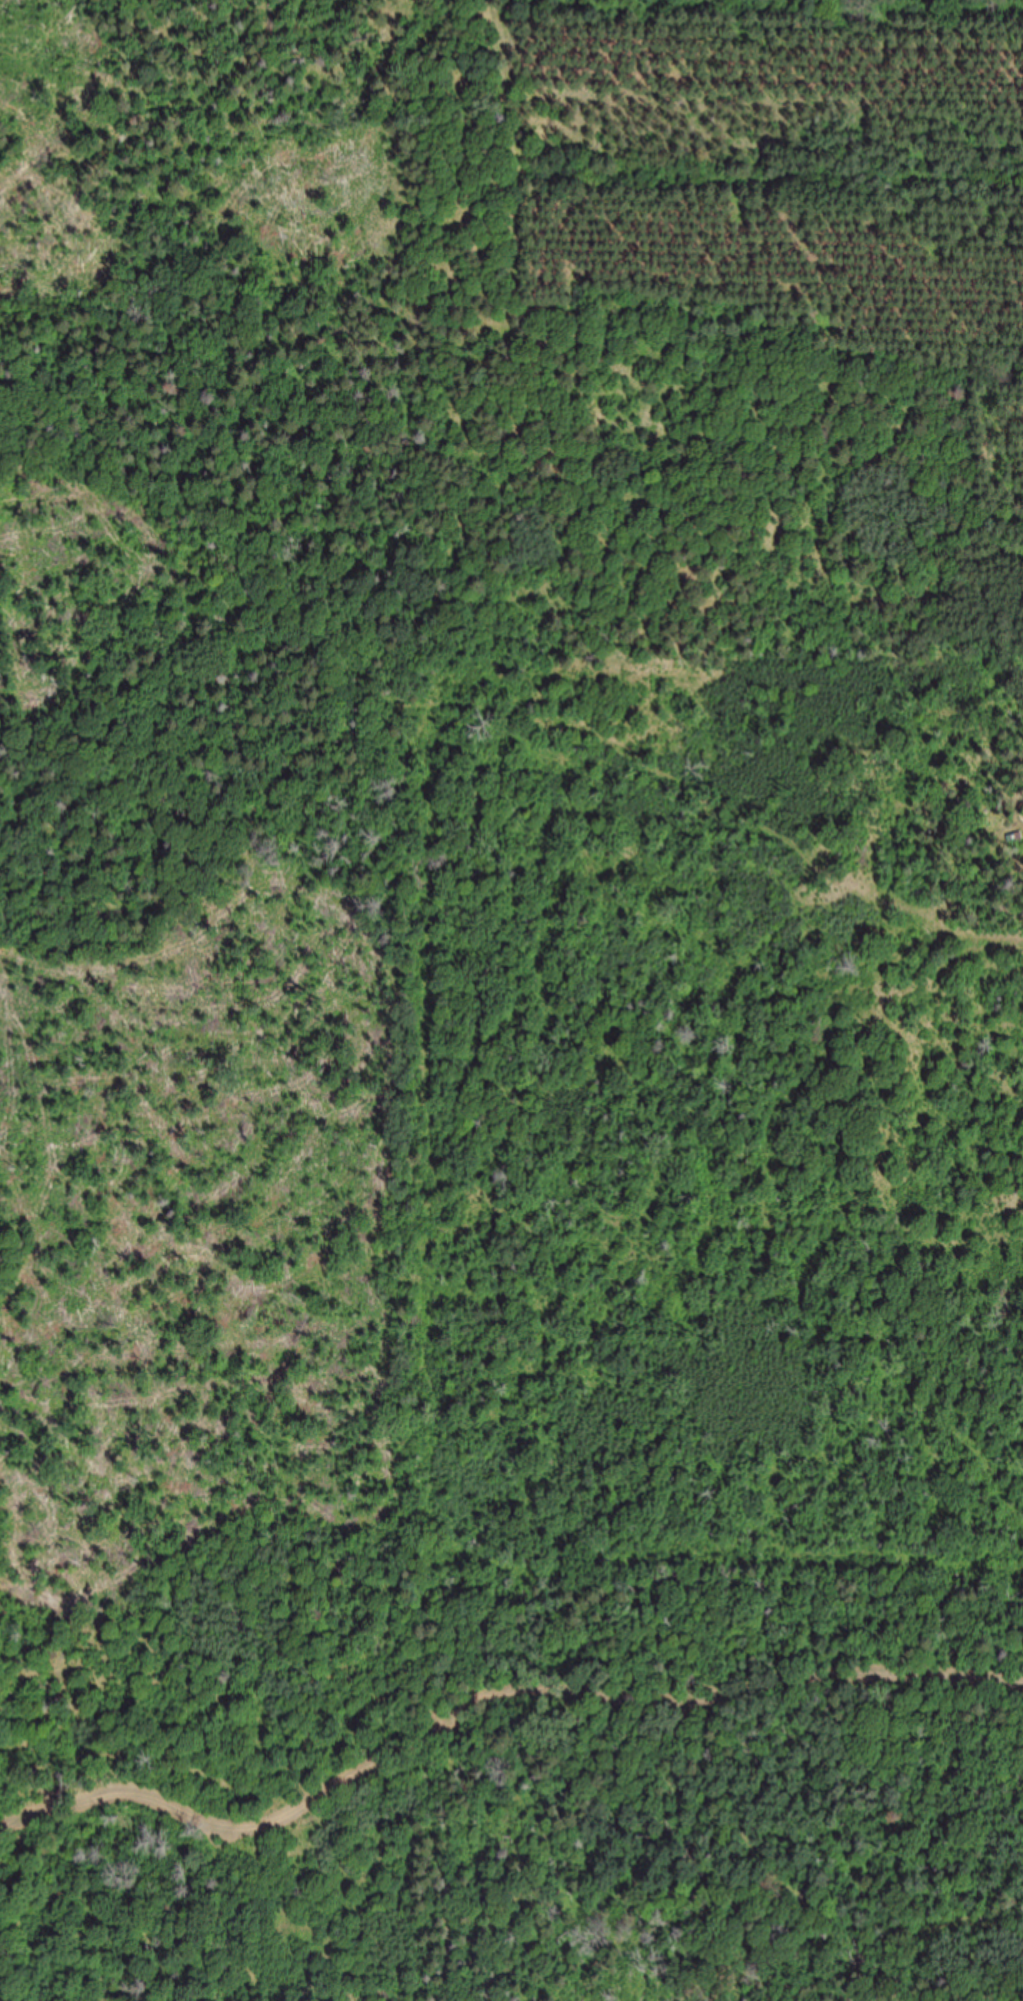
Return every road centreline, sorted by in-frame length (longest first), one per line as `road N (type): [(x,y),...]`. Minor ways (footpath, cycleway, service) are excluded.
road 1 (residential): [(427,586),(423,57),(451,0)]

